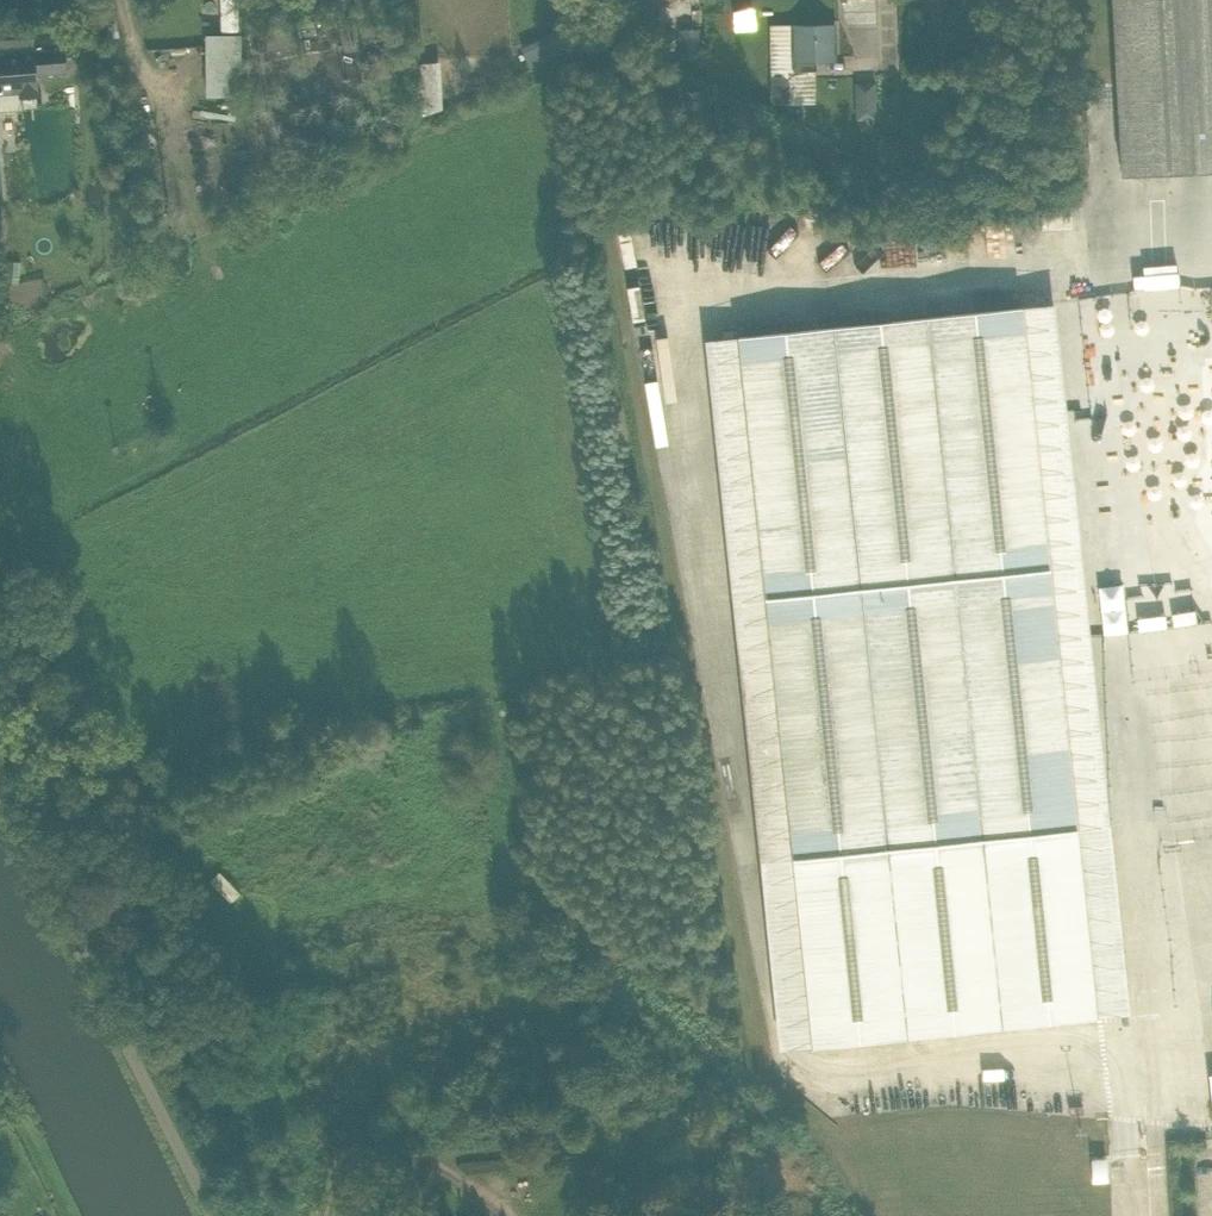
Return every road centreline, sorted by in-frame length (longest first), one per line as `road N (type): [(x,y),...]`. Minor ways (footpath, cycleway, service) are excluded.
road 1 (track): [(328,1215),(344,1166),(365,1149),(427,1162),(504,1215)]

